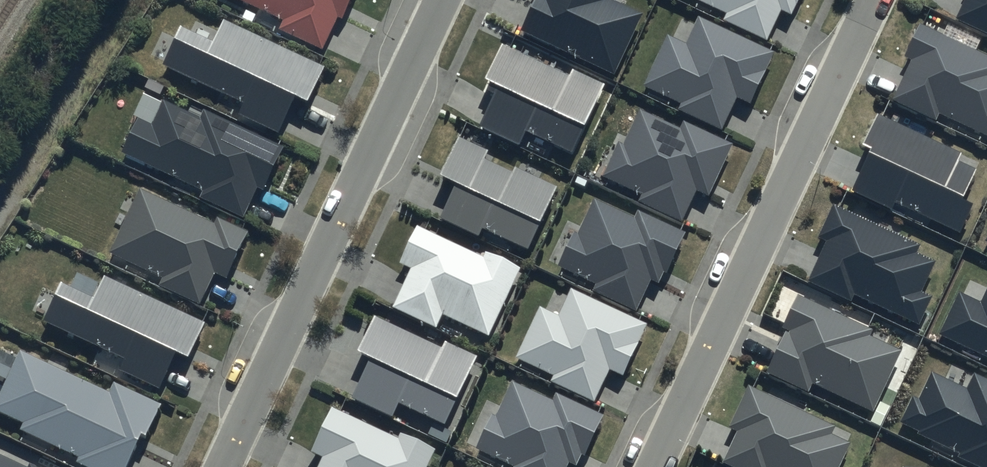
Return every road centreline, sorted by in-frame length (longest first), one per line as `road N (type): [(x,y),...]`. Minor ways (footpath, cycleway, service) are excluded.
road 1 (residential): [(223,466),(442,0)]
road 2 (residential): [(871,0),(654,466)]

